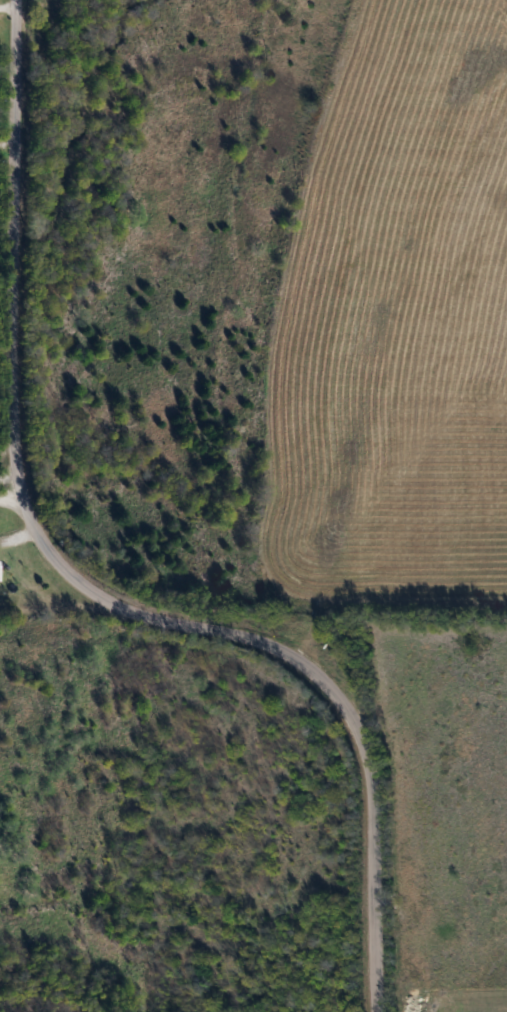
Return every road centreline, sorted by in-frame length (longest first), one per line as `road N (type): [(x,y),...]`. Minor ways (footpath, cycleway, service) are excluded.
road 1 (residential): [(374,1011),(368,780),(359,737),(340,703),(317,676),(256,641),(129,612),(90,591),(57,561),(23,502),(8,377),(15,0)]

